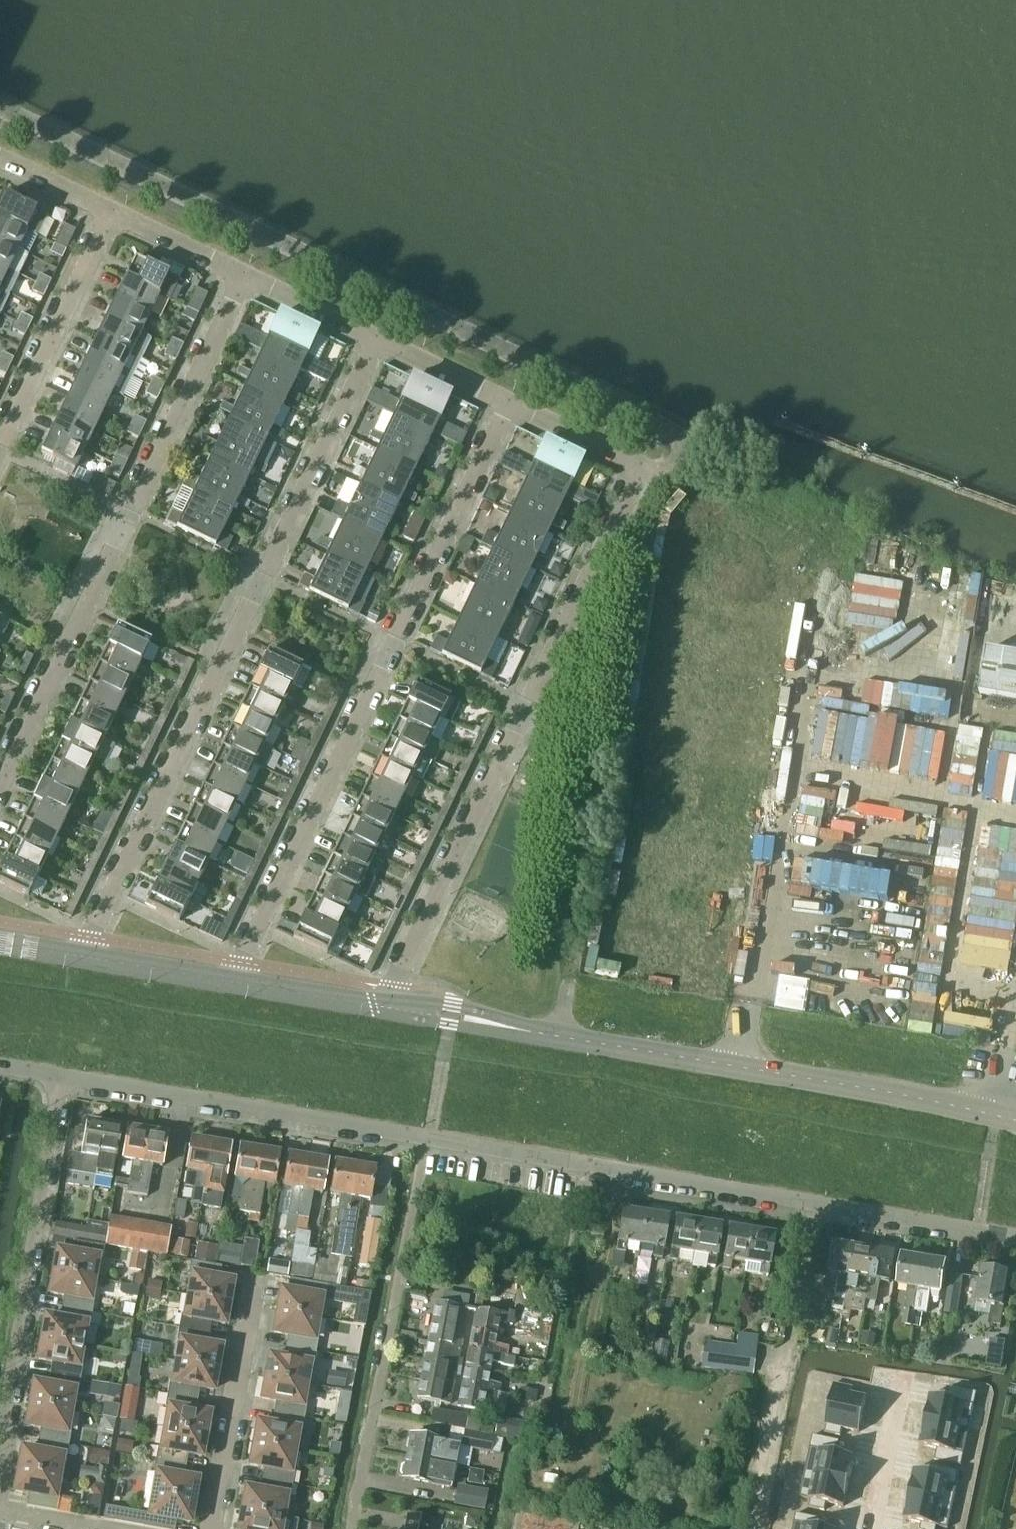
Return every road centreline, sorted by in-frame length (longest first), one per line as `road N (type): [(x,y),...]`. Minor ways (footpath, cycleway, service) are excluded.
road 1 (residential): [(393,1010),(400,966),(637,484),(632,461),(509,402)]
road 2 (residential): [(86,958),(379,340)]
road 3 (residential): [(232,982),(509,402)]
road 4 (tertiary): [(1015,1121),(393,1010)]
road 5 (residential): [(427,1138),(1015,1238)]
road 6 (residential): [(0,785),(244,275)]
road 7 (residential): [(351,1528),(427,1138)]
road 8 (residential): [(59,1076),(427,1138)]
road 9 (residential): [(0,1443),(59,1076)]
road 10 (residential): [(0,446),(112,212)]
road 11 (residential): [(210,1528),(256,1284)]
road 12 (tertiary): [(393,1010),(232,982)]
road 13 (residential): [(379,340),(244,275)]
road 14 (tertiary): [(232,982),(86,958)]
road 15 (residential): [(244,275),(112,212)]
road 16 (residential): [(509,402),(379,340)]
road 17 (residential): [(112,212),(0,159)]

